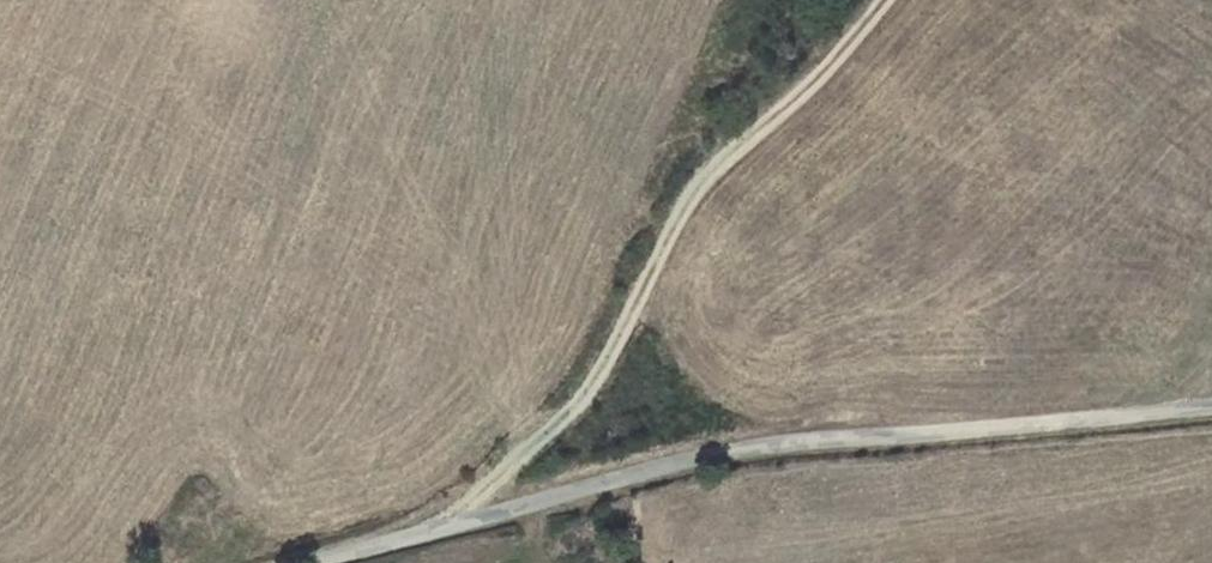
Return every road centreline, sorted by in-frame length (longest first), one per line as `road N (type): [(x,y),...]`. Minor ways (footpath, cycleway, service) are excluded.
road 1 (unclassified): [(322,562),(757,446),(1211,404)]
road 2 (track): [(456,525),(602,380),(680,215),(723,162),(812,87),(887,0)]

